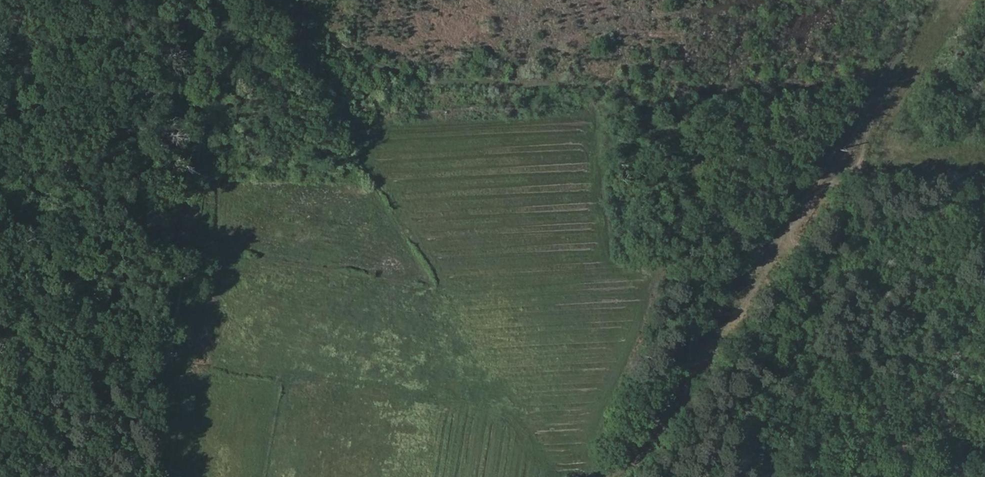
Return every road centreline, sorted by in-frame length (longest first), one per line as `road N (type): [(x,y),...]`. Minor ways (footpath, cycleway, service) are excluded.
road 1 (track): [(912,0),(903,63),(728,308),(641,463),(640,476)]
road 2 (track): [(128,476),(213,138),(227,0)]
road 3 (track): [(834,163),(984,170)]

